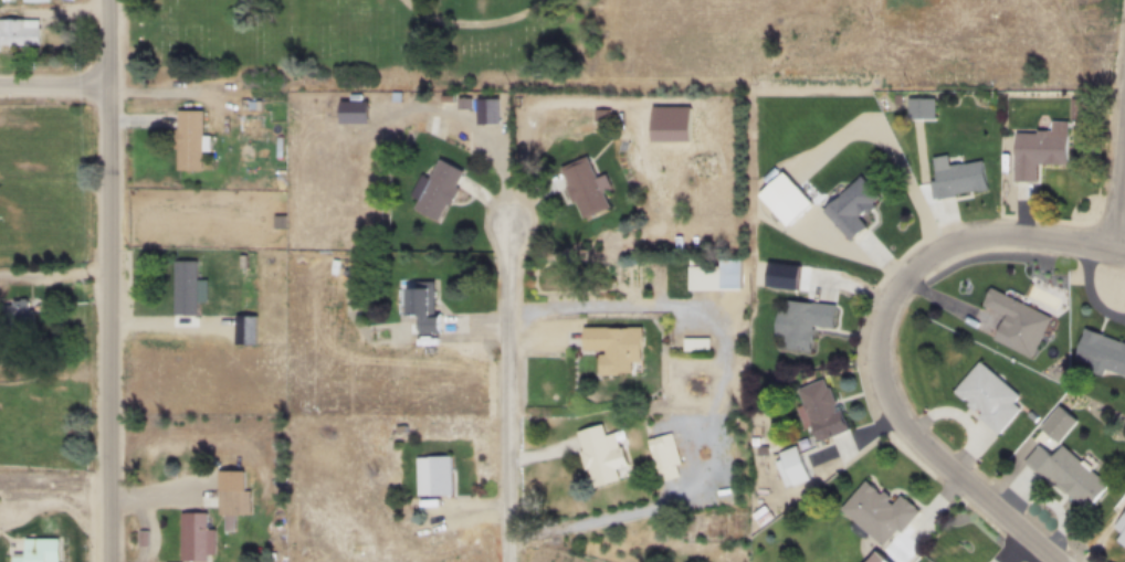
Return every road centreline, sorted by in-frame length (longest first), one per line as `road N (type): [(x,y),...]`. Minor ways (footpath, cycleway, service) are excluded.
road 1 (residential): [(1059,561),(893,406),(881,379),(879,330),(901,283),(945,250),(1003,236),(1116,251)]
road 2 (residential): [(109,561),(107,0)]
road 3 (residential): [(510,561),(512,215)]
road 4 (track): [(544,0),(507,24),(439,21),(399,0)]

